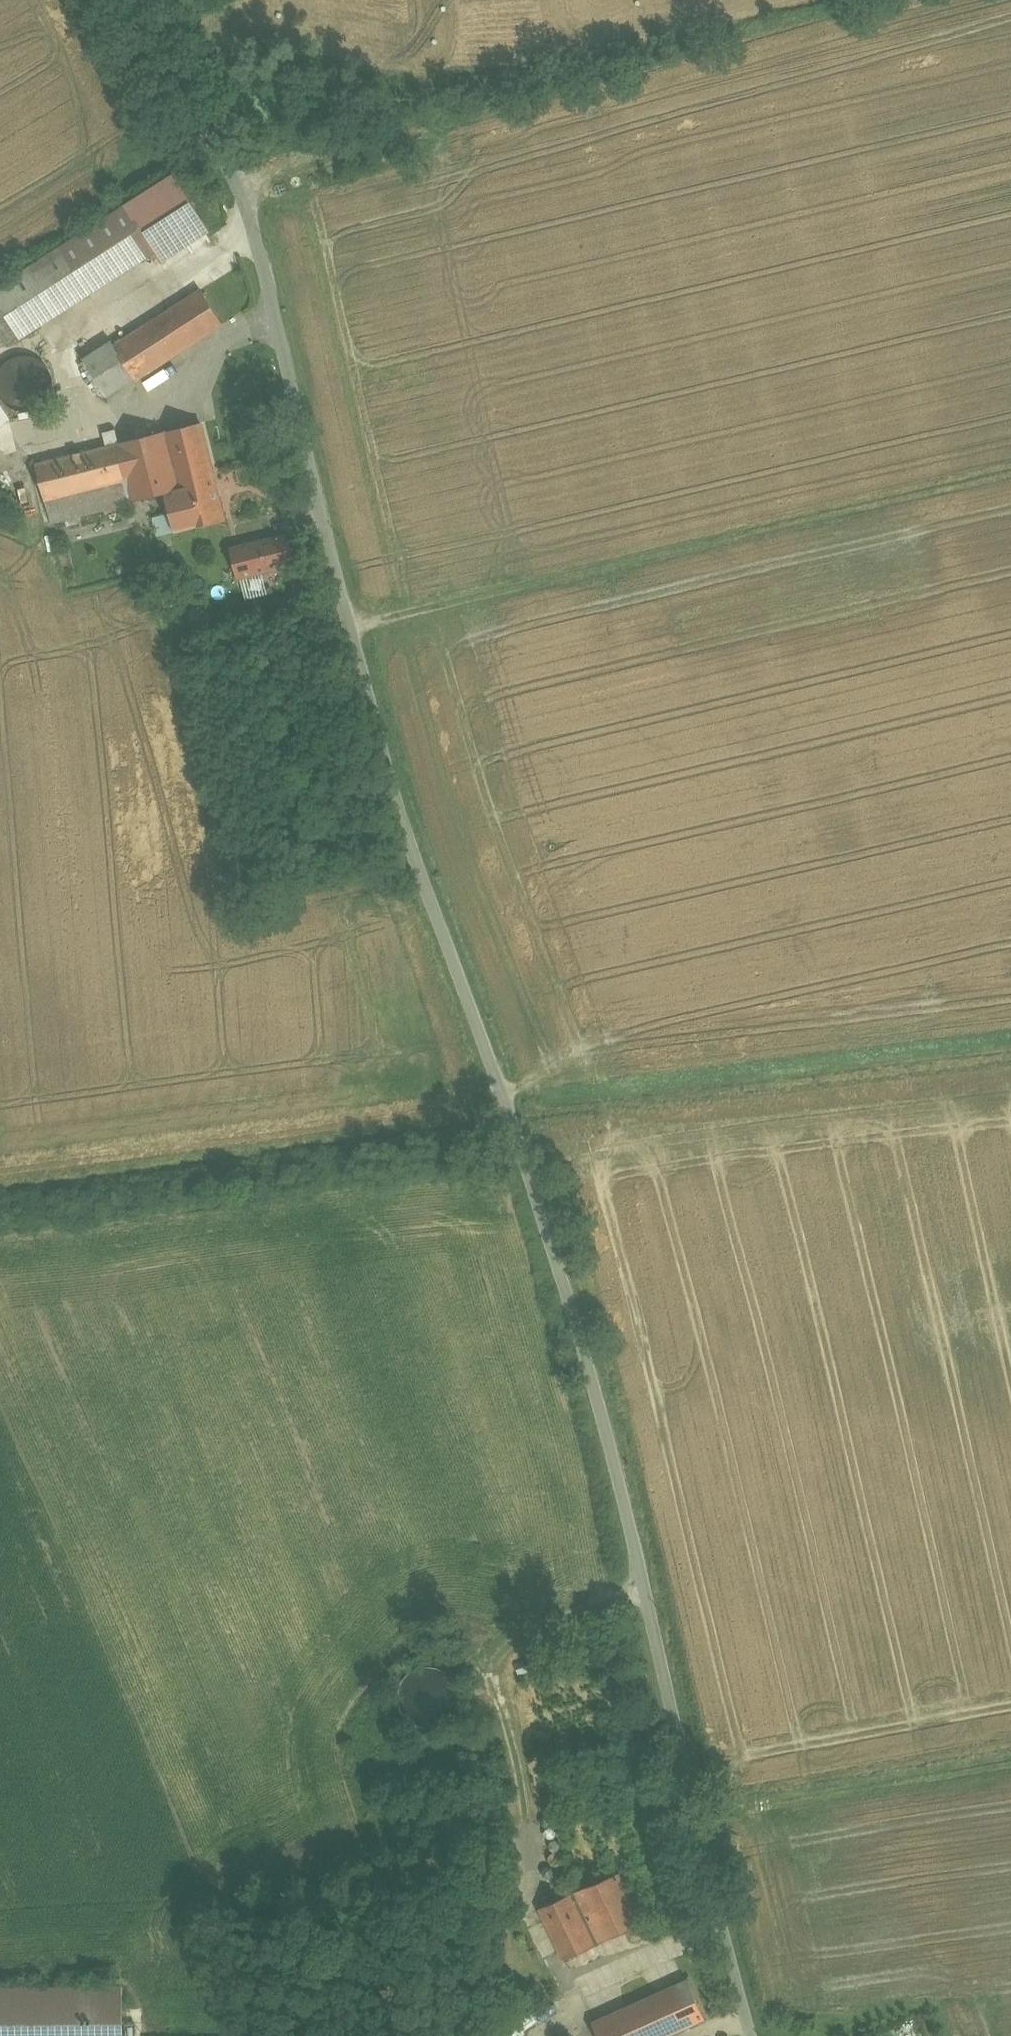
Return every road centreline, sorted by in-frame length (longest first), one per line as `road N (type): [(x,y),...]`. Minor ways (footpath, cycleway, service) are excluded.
road 1 (unclassified): [(124,0),(232,175),(401,814),(509,1104),(603,1413),(752,2035)]

